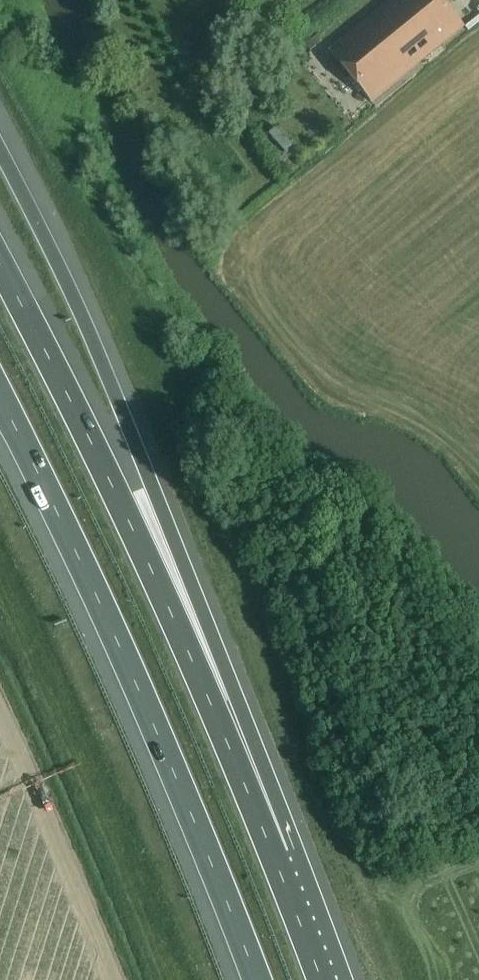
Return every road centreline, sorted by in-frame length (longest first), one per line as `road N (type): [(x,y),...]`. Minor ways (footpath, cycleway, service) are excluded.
road 1 (motorway): [(276,862),(211,638),(52,257),(0,153)]
road 2 (motorway): [(276,862),(187,646),(0,265)]
road 3 (motorway): [(0,392),(94,590),(257,979)]
road 4 (motorway): [(318,979),(276,862)]

